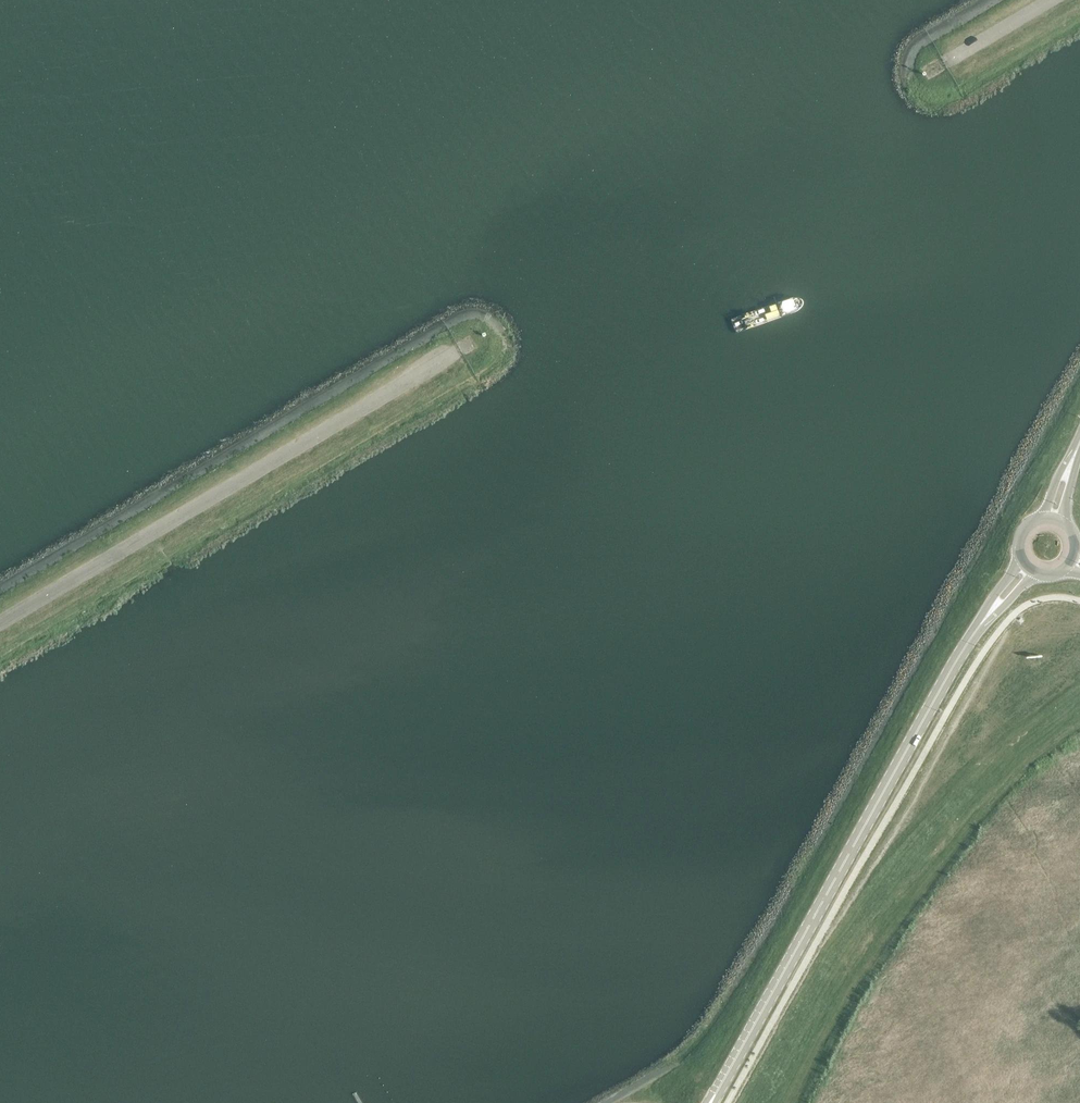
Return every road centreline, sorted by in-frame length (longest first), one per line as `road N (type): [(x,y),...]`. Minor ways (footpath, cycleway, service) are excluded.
road 1 (secondary): [(710,1102),(965,644),(990,613)]
road 2 (unclassified): [(0,624),(471,342)]

